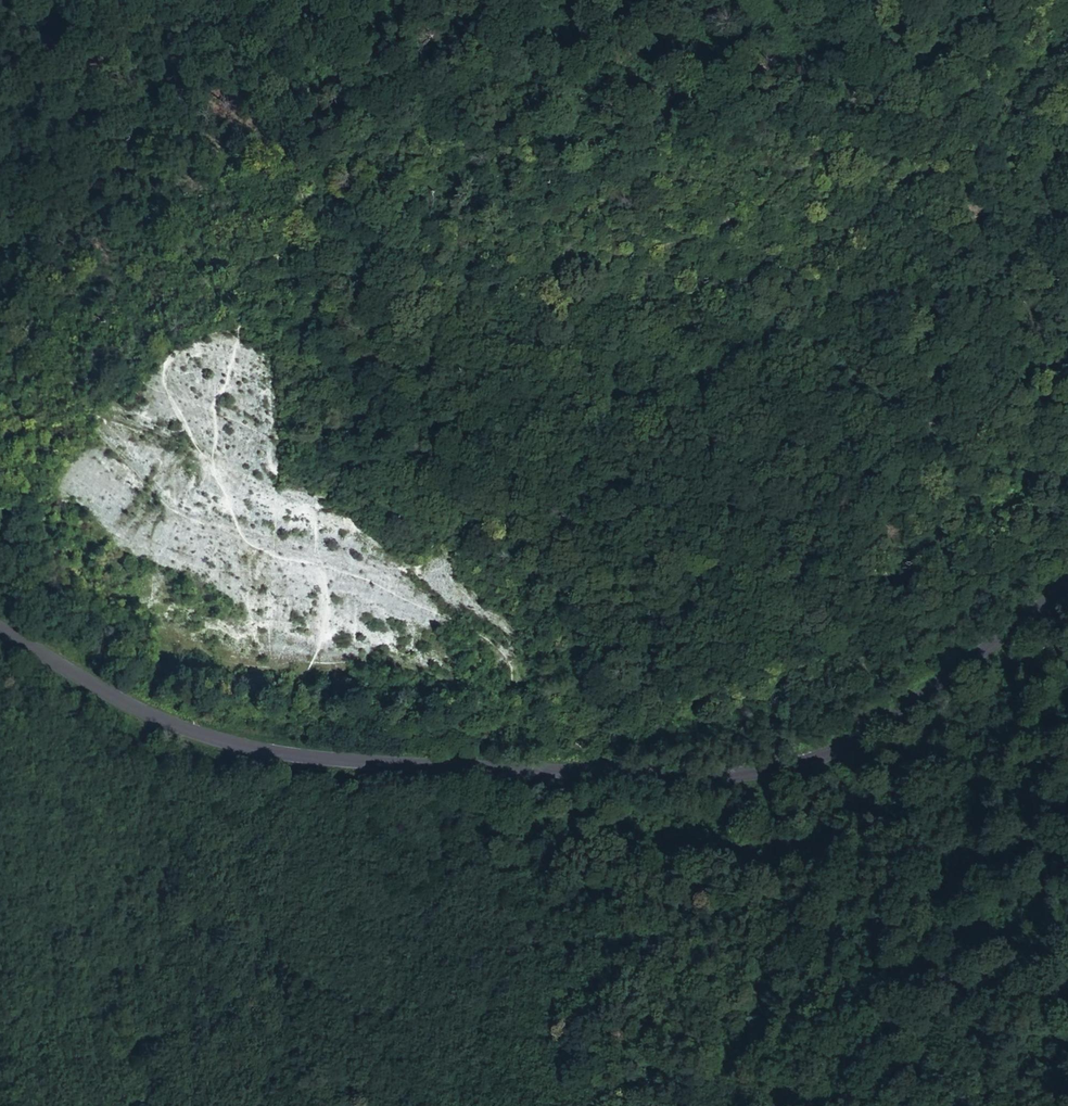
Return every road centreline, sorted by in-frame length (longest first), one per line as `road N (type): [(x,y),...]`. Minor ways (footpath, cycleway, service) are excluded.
road 1 (track): [(1067,36),(848,216),(773,243),(613,269),(262,292),(204,270),(128,155),(92,117),(35,91),(0,87)]
road 2 (tertiary): [(0,628),(154,718),(225,743),(374,762),(745,777),(850,740),(1067,584)]
road 3 (track): [(980,0),(829,148),(675,259)]

